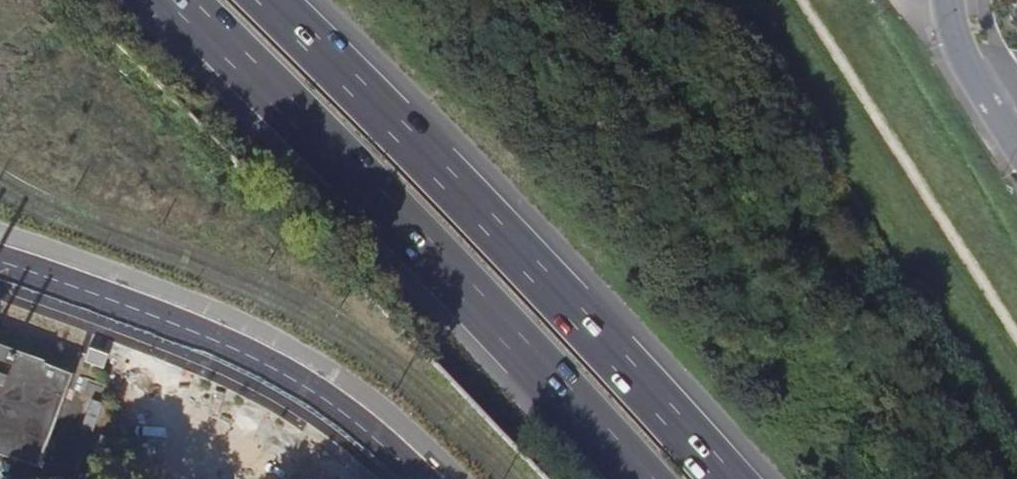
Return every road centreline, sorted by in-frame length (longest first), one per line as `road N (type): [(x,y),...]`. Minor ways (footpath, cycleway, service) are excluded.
road 1 (motorway): [(181,0),(321,136),(643,478)]
road 2 (motorway): [(730,478),(276,0)]
road 3 (unclassified): [(0,264),(260,359),(336,406),(422,478)]
road 4 (residential): [(1016,150),(964,66),(949,0)]

